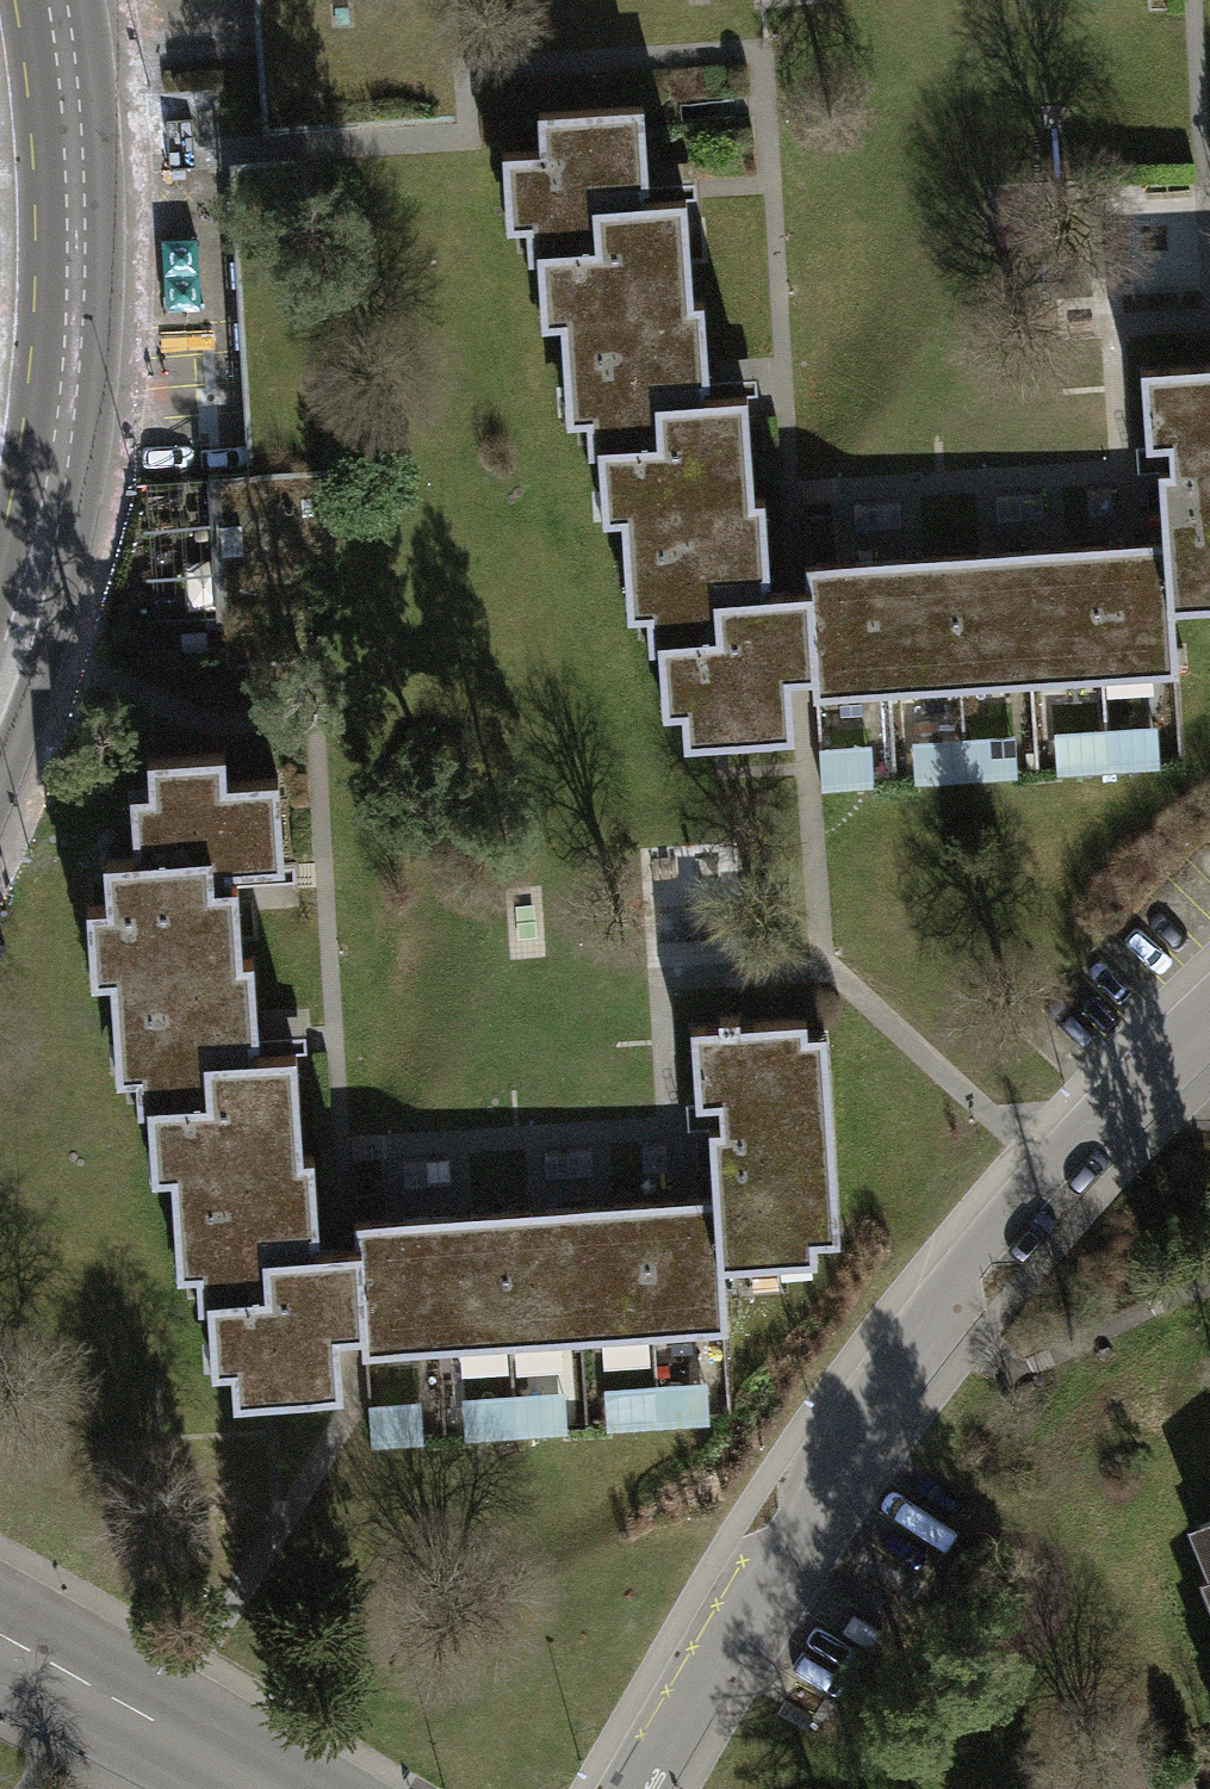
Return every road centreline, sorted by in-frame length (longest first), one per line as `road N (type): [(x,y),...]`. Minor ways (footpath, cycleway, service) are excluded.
road 1 (residential): [(1209,1045),(947,1334),(637,1788)]
road 2 (residential): [(0,669),(65,373),(79,232),(44,0)]
road 3 (residential): [(259,1788),(0,1645)]

